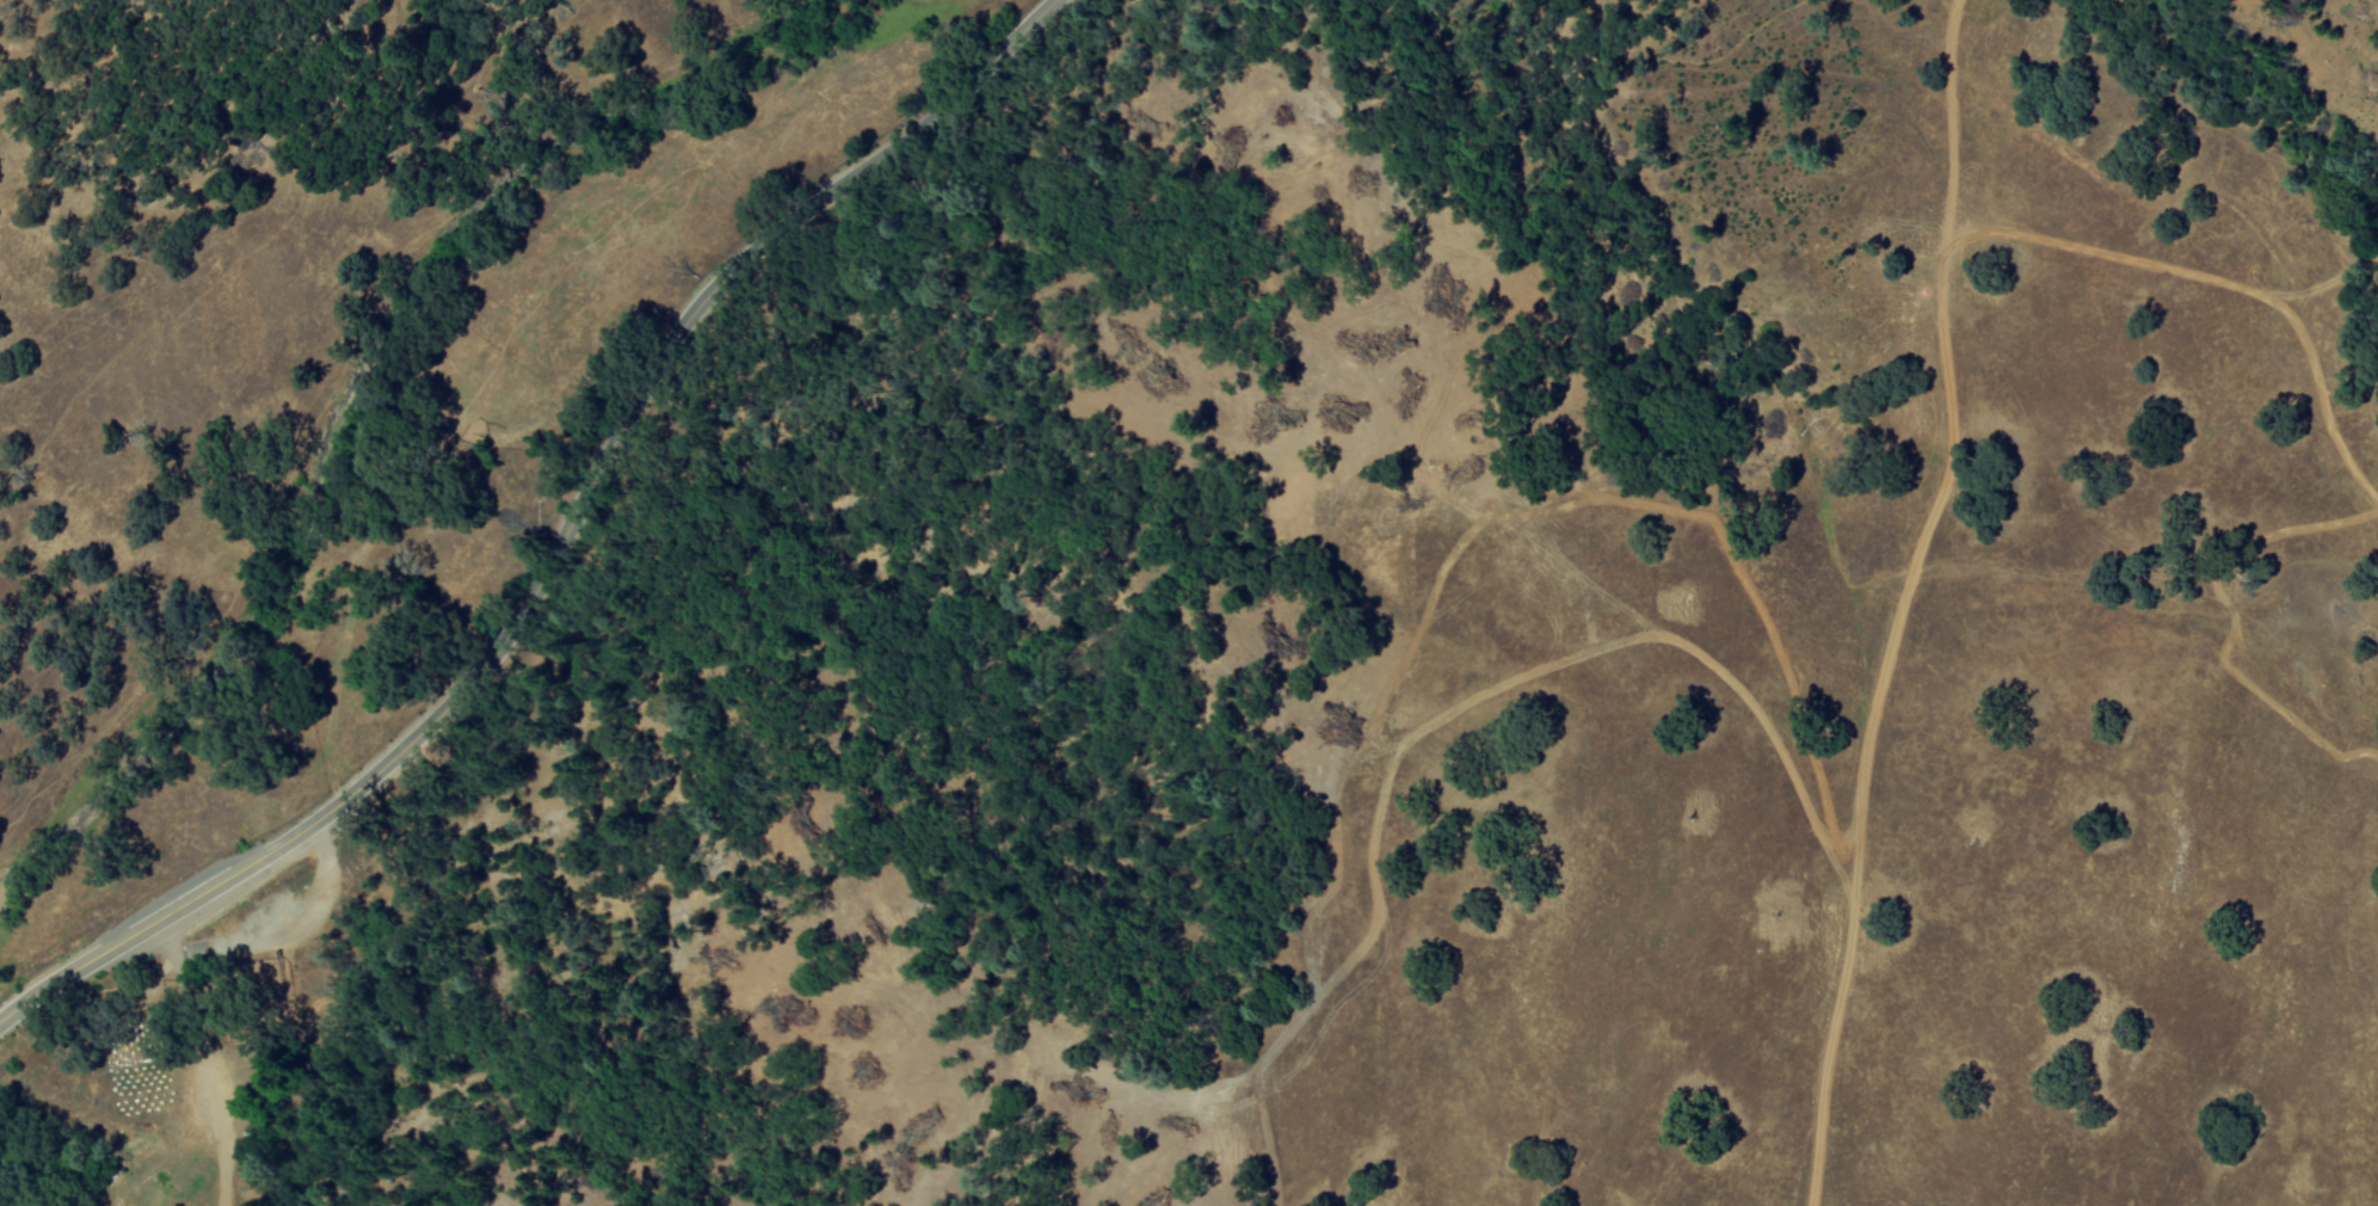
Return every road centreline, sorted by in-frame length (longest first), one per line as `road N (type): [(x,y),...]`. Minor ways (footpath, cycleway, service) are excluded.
road 1 (tertiary): [(0,1028),(308,832),(443,712),(525,609),(686,333),(807,215),(1052,0)]
road 2 (track): [(219,1205),(223,1147),(175,916)]

